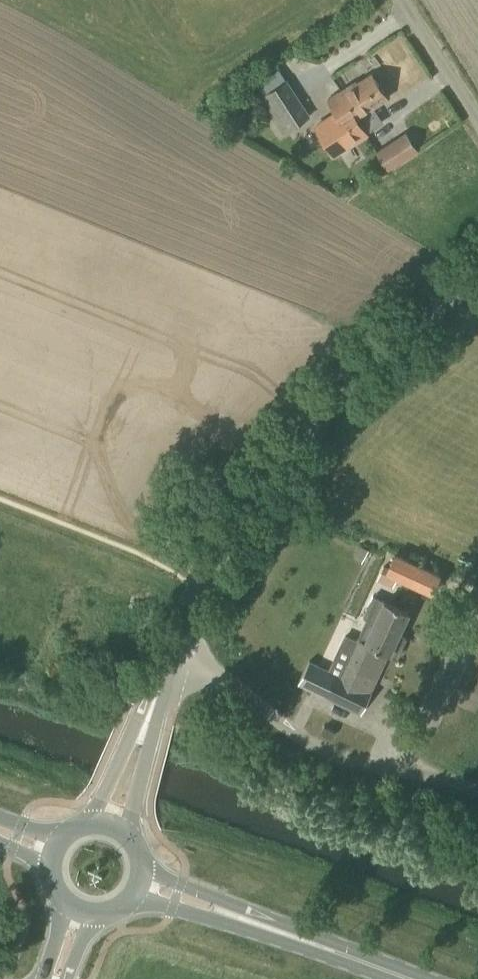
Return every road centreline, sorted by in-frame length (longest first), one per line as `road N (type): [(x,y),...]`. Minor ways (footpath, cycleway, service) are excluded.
road 1 (tertiary): [(179,646),(199,588),(298,431),(477,271)]
road 2 (unclassified): [(477,793),(322,750),(179,646)]
road 3 (primary): [(397,978),(142,883)]
road 4 (unclassified): [(477,118),(401,0)]

